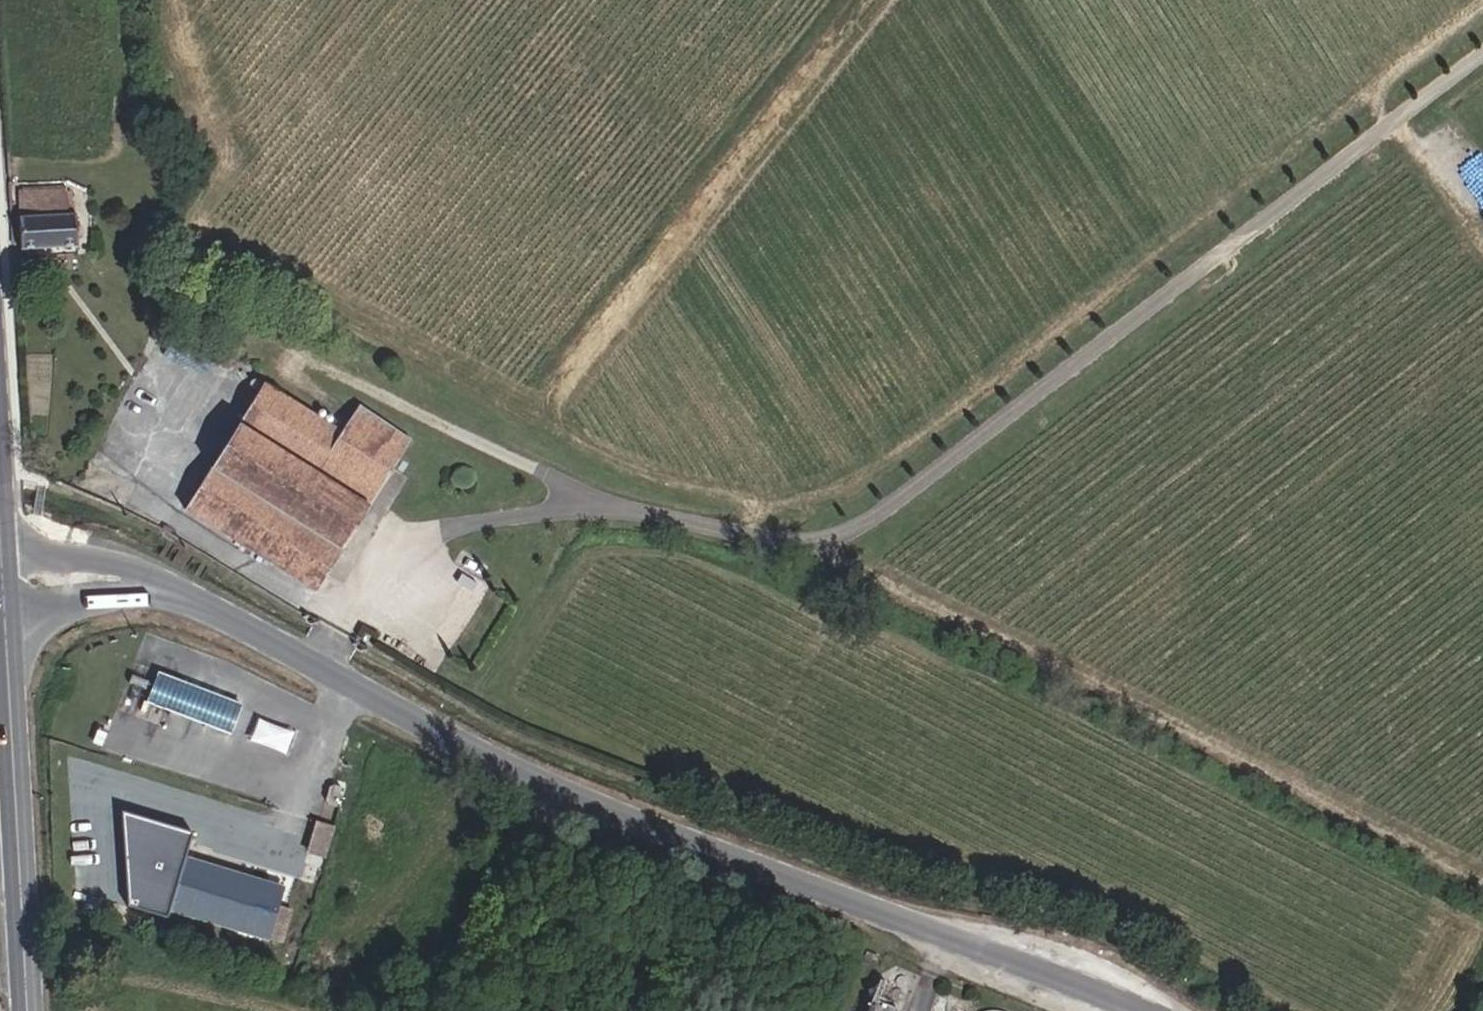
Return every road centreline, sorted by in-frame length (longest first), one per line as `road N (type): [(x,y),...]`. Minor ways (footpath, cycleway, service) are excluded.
road 1 (residential): [(207,604),(450,746),(1136,1010)]
road 2 (track): [(739,527),(779,498),(854,480),(1482,2)]
road 3 (track): [(779,498),(707,486),(581,440),(565,391),(872,0)]
road 4 (track): [(807,539),(1482,876)]
road 5 (track): [(199,0),(240,140),(203,215),(581,440)]
road 6 (primary): [(10,612),(35,1010)]
road 7 (residential): [(207,604),(120,564),(5,545)]
road 8 (residential): [(10,612),(128,596),(207,604)]
road 9 (track): [(1388,74),(1389,125),(1424,144),(1482,232)]

